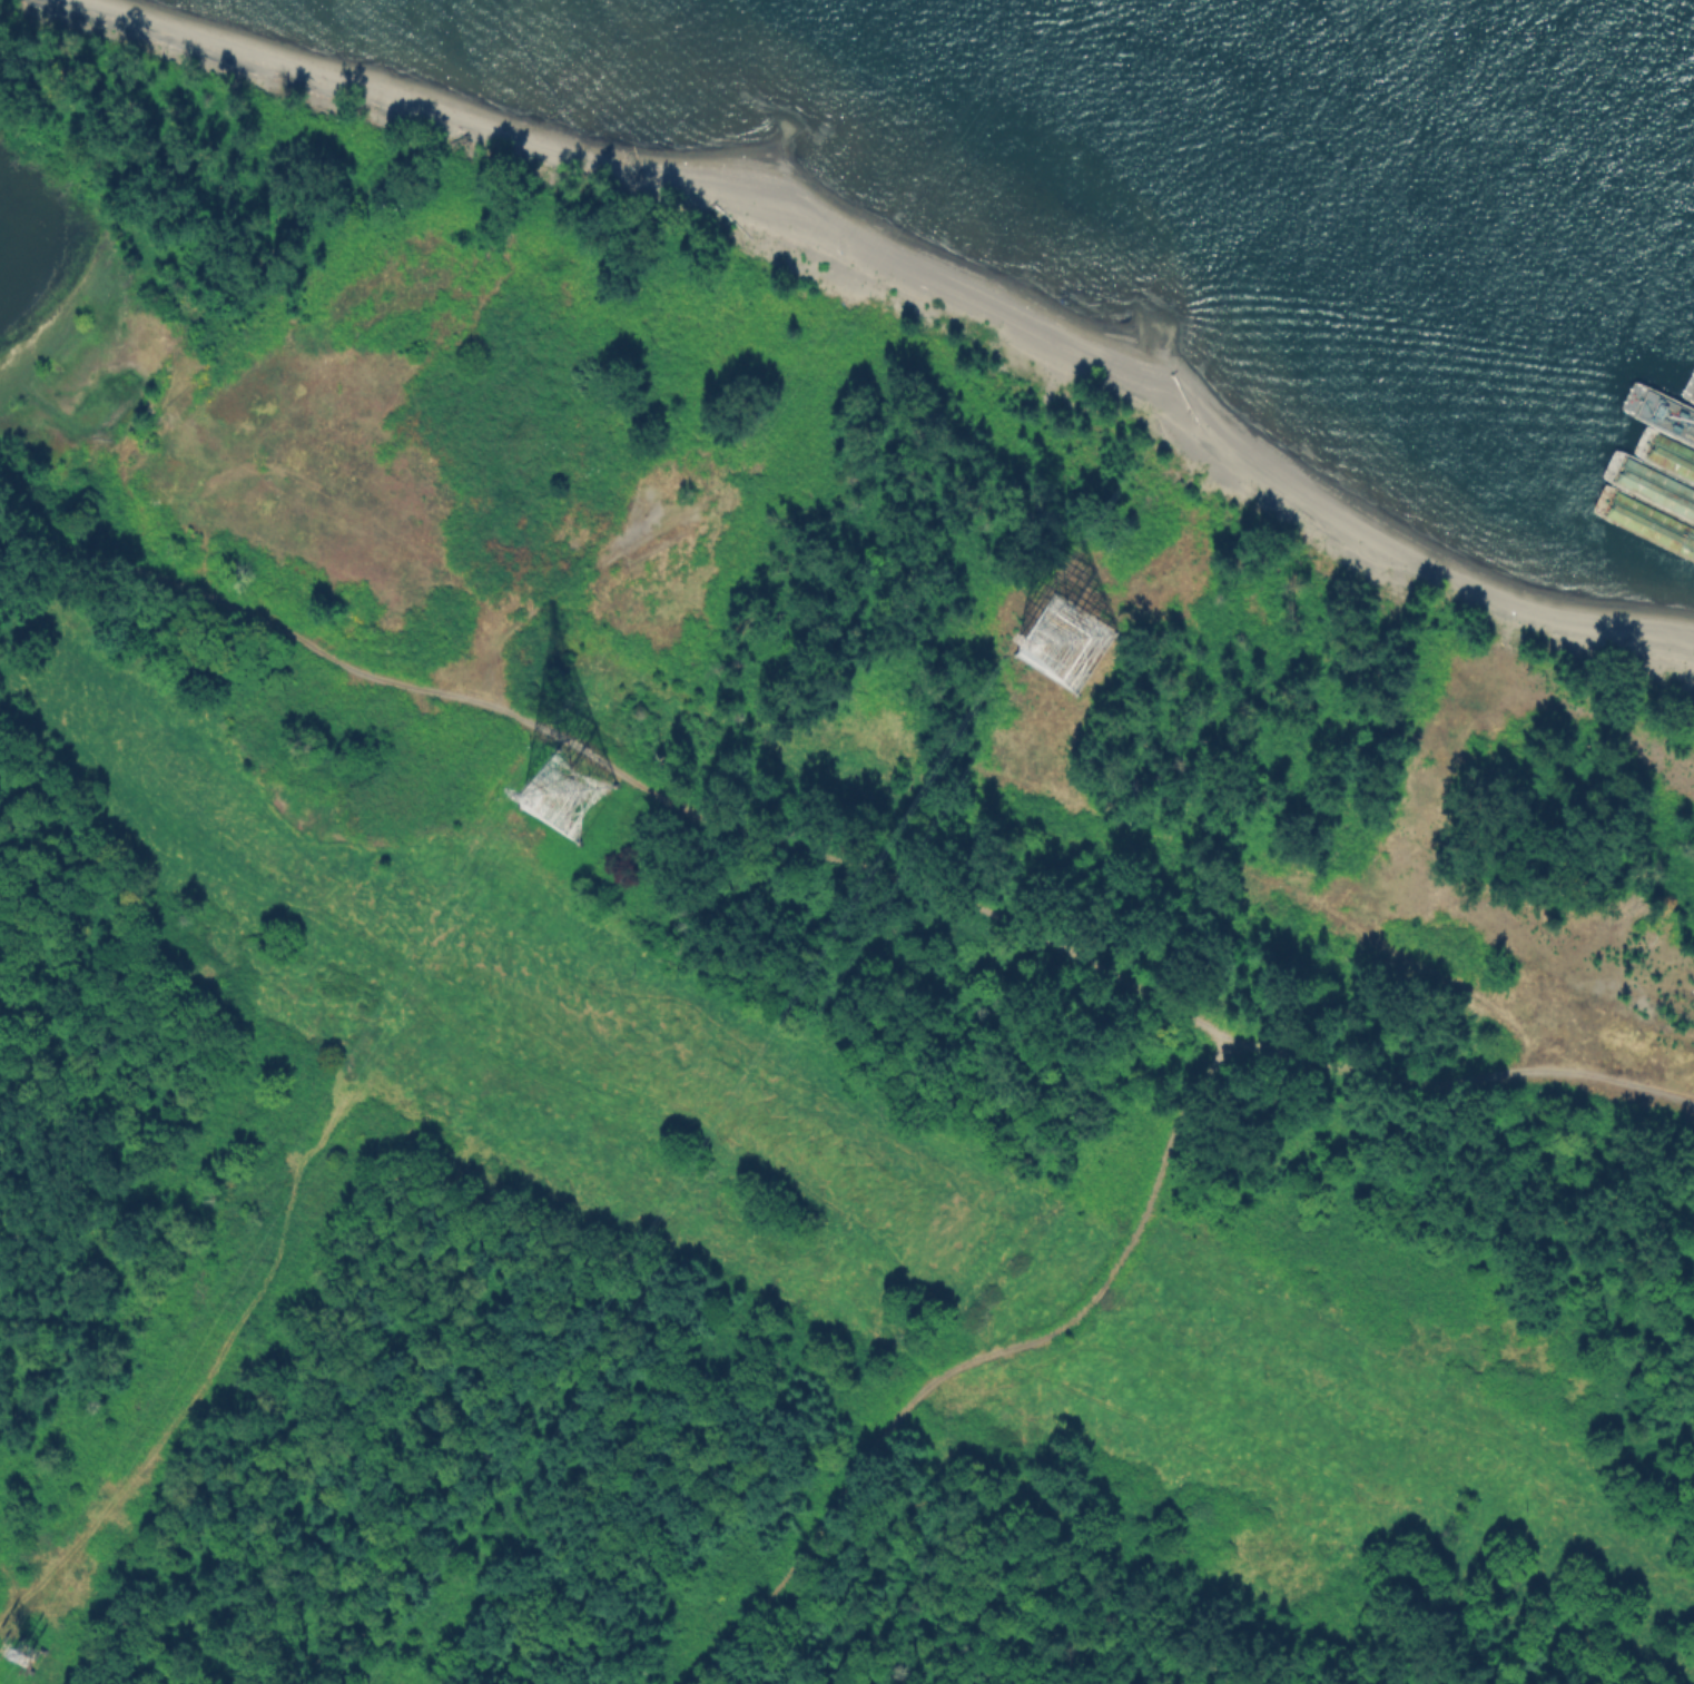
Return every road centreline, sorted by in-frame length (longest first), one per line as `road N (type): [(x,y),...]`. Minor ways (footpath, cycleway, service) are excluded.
road 1 (track): [(1693,1111),(1594,1083),(1402,1082),(1224,1035),(995,930),(656,792),(542,725),(377,678),(217,598),(0,524)]
road 2 (track): [(1224,1035),(1132,1243),(1091,1307),(1052,1338),(961,1368),(914,1400),(772,1591),(689,1683)]

